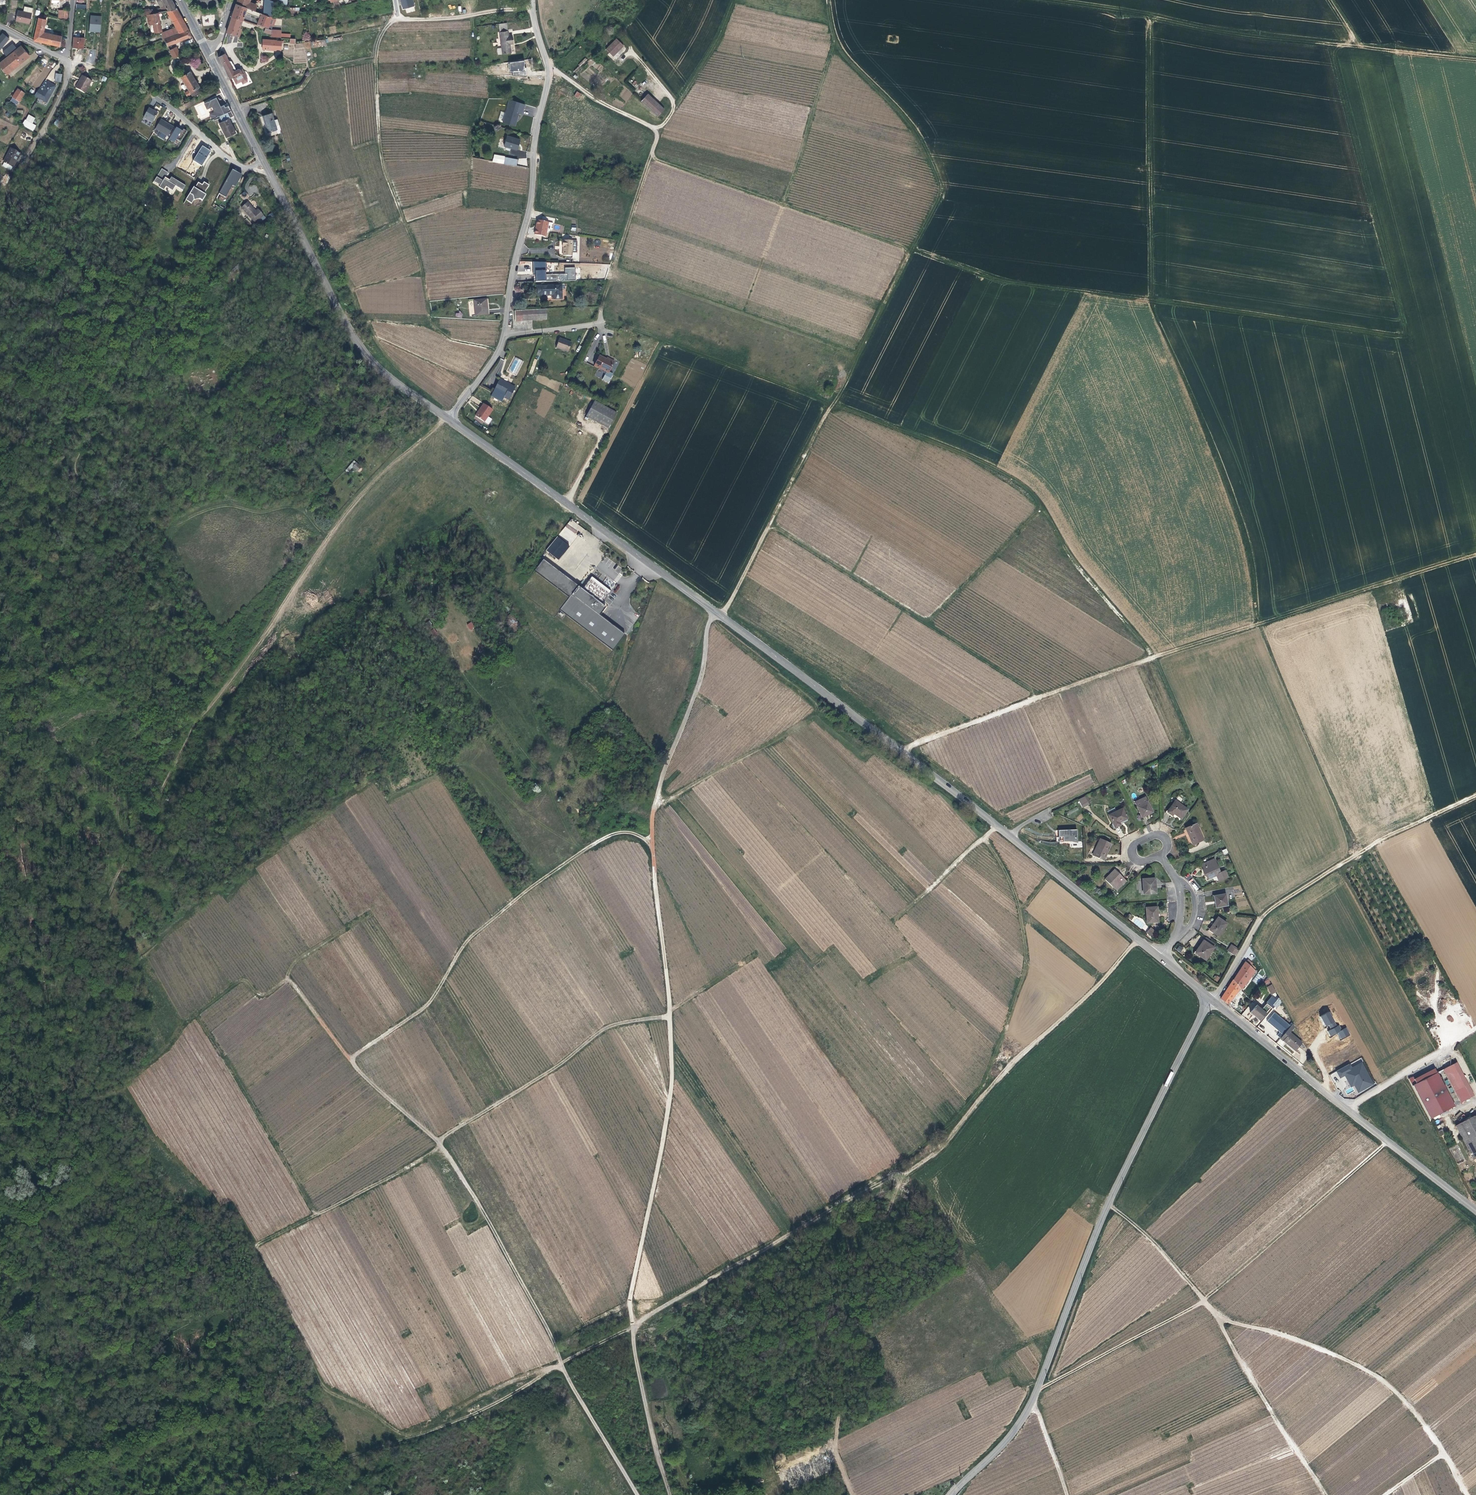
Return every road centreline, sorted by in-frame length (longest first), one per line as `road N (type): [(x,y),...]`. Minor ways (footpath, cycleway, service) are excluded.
road 1 (track): [(653,127),(658,161),(1010,282),(1408,338),(1332,43)]
road 2 (track): [(637,1494),(441,1145),(352,1060),(428,1004),(475,933),(570,859),(622,832),(652,848)]
road 3 (track): [(15,895),(34,934),(59,956),(84,951),(190,731),(345,513),(448,418)]
road 4 (track): [(714,611),(701,680),(653,817),(672,1084),(630,1298),(635,1327)]
road 5 (track): [(723,617),(938,196),(913,130),(835,44),(830,0)]
road 6 (tertiary): [(448,418),(1009,835)]
road 7 (track): [(1475,554),(1155,656),(903,753)]
road 8 (tertiary): [(958,1487),(1031,1404),(1097,1228),(1210,1000)]
road 9 (track): [(1036,1391),(1203,1300),(1216,1315),(1293,1337),(1372,1372),(1430,1426),(1468,1494)]
road 10 (track): [(411,1437),(324,1388),(256,1247),(441,1145)]
road 11 (track): [(226,1494),(476,1414),(635,1327)]
road 12 (track): [(1475,58),(1233,31),(1050,0)]
road 13 (track): [(832,405),(976,458),(1027,487),(1155,656)]
road 14 (track): [(882,1183),(981,1089),(1022,979),(1015,896),(984,837)]
road 15 (track): [(882,1183),(945,1144),(1004,1070),(1137,939)]
road 16 (track): [(906,1172),(887,1213),(831,1284),(844,1373),(835,1447),(852,1494)]
road 17 (track): [(499,351),(455,340),(431,323),(420,260),(384,164),(377,59)]
road 18 (residential): [(531,0),(549,66),(504,336)]
road 19 (tertiary): [(1210,1000),(1475,1209)]
road 20 (track): [(236,108),(300,89),(313,71),(377,59),(380,37),(400,17),(532,7)]
road 21 (track): [(771,523),(1042,697)]
road 22 (track): [(1150,15),(1152,300)]
road 23 (tertiary): [(284,205),(359,345),(448,418)]
road 24 (track): [(647,1317),(882,1183)]
road 25 (track): [(669,1017),(602,1029),(438,1141)]
road 26 (track): [(171,1046),(187,1019),(236,982),(259,993),(288,978),(352,1060)]
road 27 (track): [(1475,793),(1382,835),(1260,918)]
road 28 (track): [(656,802),(814,715),(862,754)]
road 29 (residential): [(67,61),(141,85),(246,167)]
road 30 (track): [(1326,1494),(1216,1315)]
road 31 (tertiary): [(1009,835),(1159,956)]
road 32 (track): [(153,525),(225,506),(290,507),(330,536)]
road 33 (track): [(599,324),(653,154)]
road 34 (track): [(835,44),(784,205)]
road 35 (track): [(926,624),(1043,505)]
road 36 (track): [(633,1336),(670,1494)]
road 37 (track): [(1189,740),(1044,812)]
road 38 (track): [(894,920),(998,826)]
road 39 (track): [(436,1429),(497,1388),(556,1367)]
road 40 (track): [(1203,1300),(1109,1204)]
road 41 (residential): [(608,355),(602,323),(504,336)]
road 42 (tertiary): [(263,160),(207,51)]
road 43 (track): [(734,0),(723,33),(674,105)]

